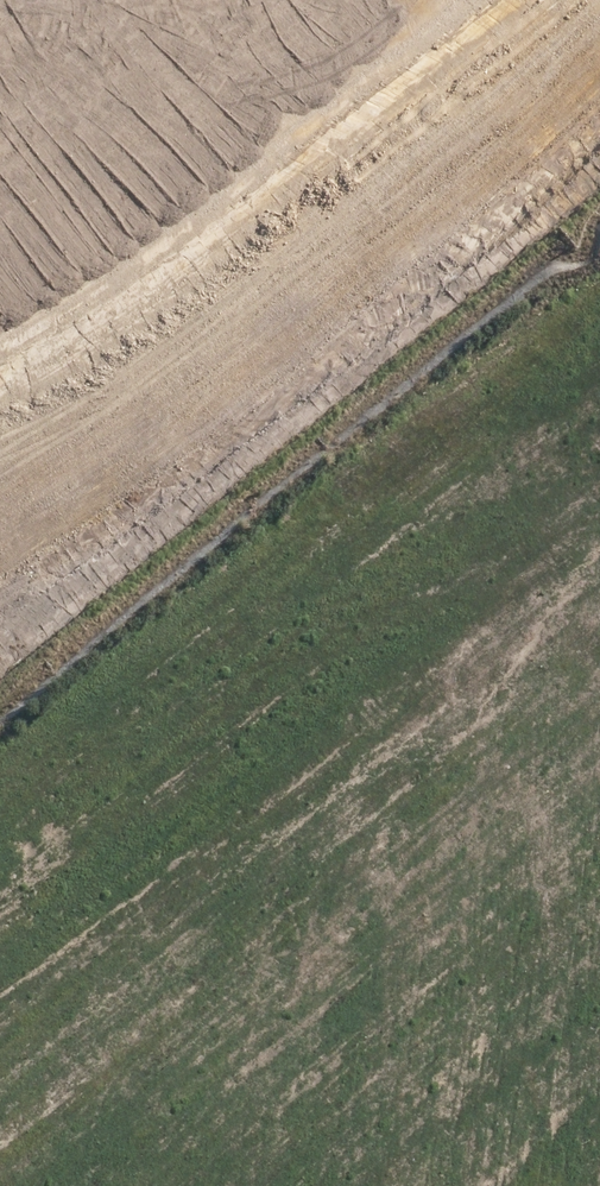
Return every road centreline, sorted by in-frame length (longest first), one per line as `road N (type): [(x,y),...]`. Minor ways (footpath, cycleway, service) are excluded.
road 1 (unknown): [(599,80),(0,564)]
road 2 (unknown): [(0,462),(124,376),(587,0)]
road 3 (secondary): [(0,787),(170,963),(299,1070),(519,1185)]
road 4 (secondary): [(372,1185),(234,1098),(0,895)]
road 5 (unknown): [(599,459),(416,227)]

